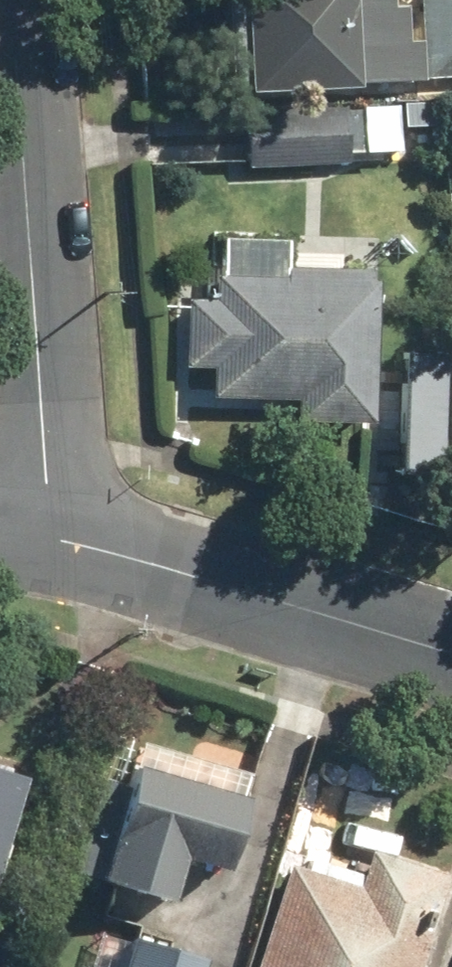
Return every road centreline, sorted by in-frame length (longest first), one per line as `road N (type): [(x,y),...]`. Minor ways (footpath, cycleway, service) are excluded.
road 1 (residential): [(29,530),(47,483),(9,0)]
road 2 (residential): [(451,656),(29,530)]

